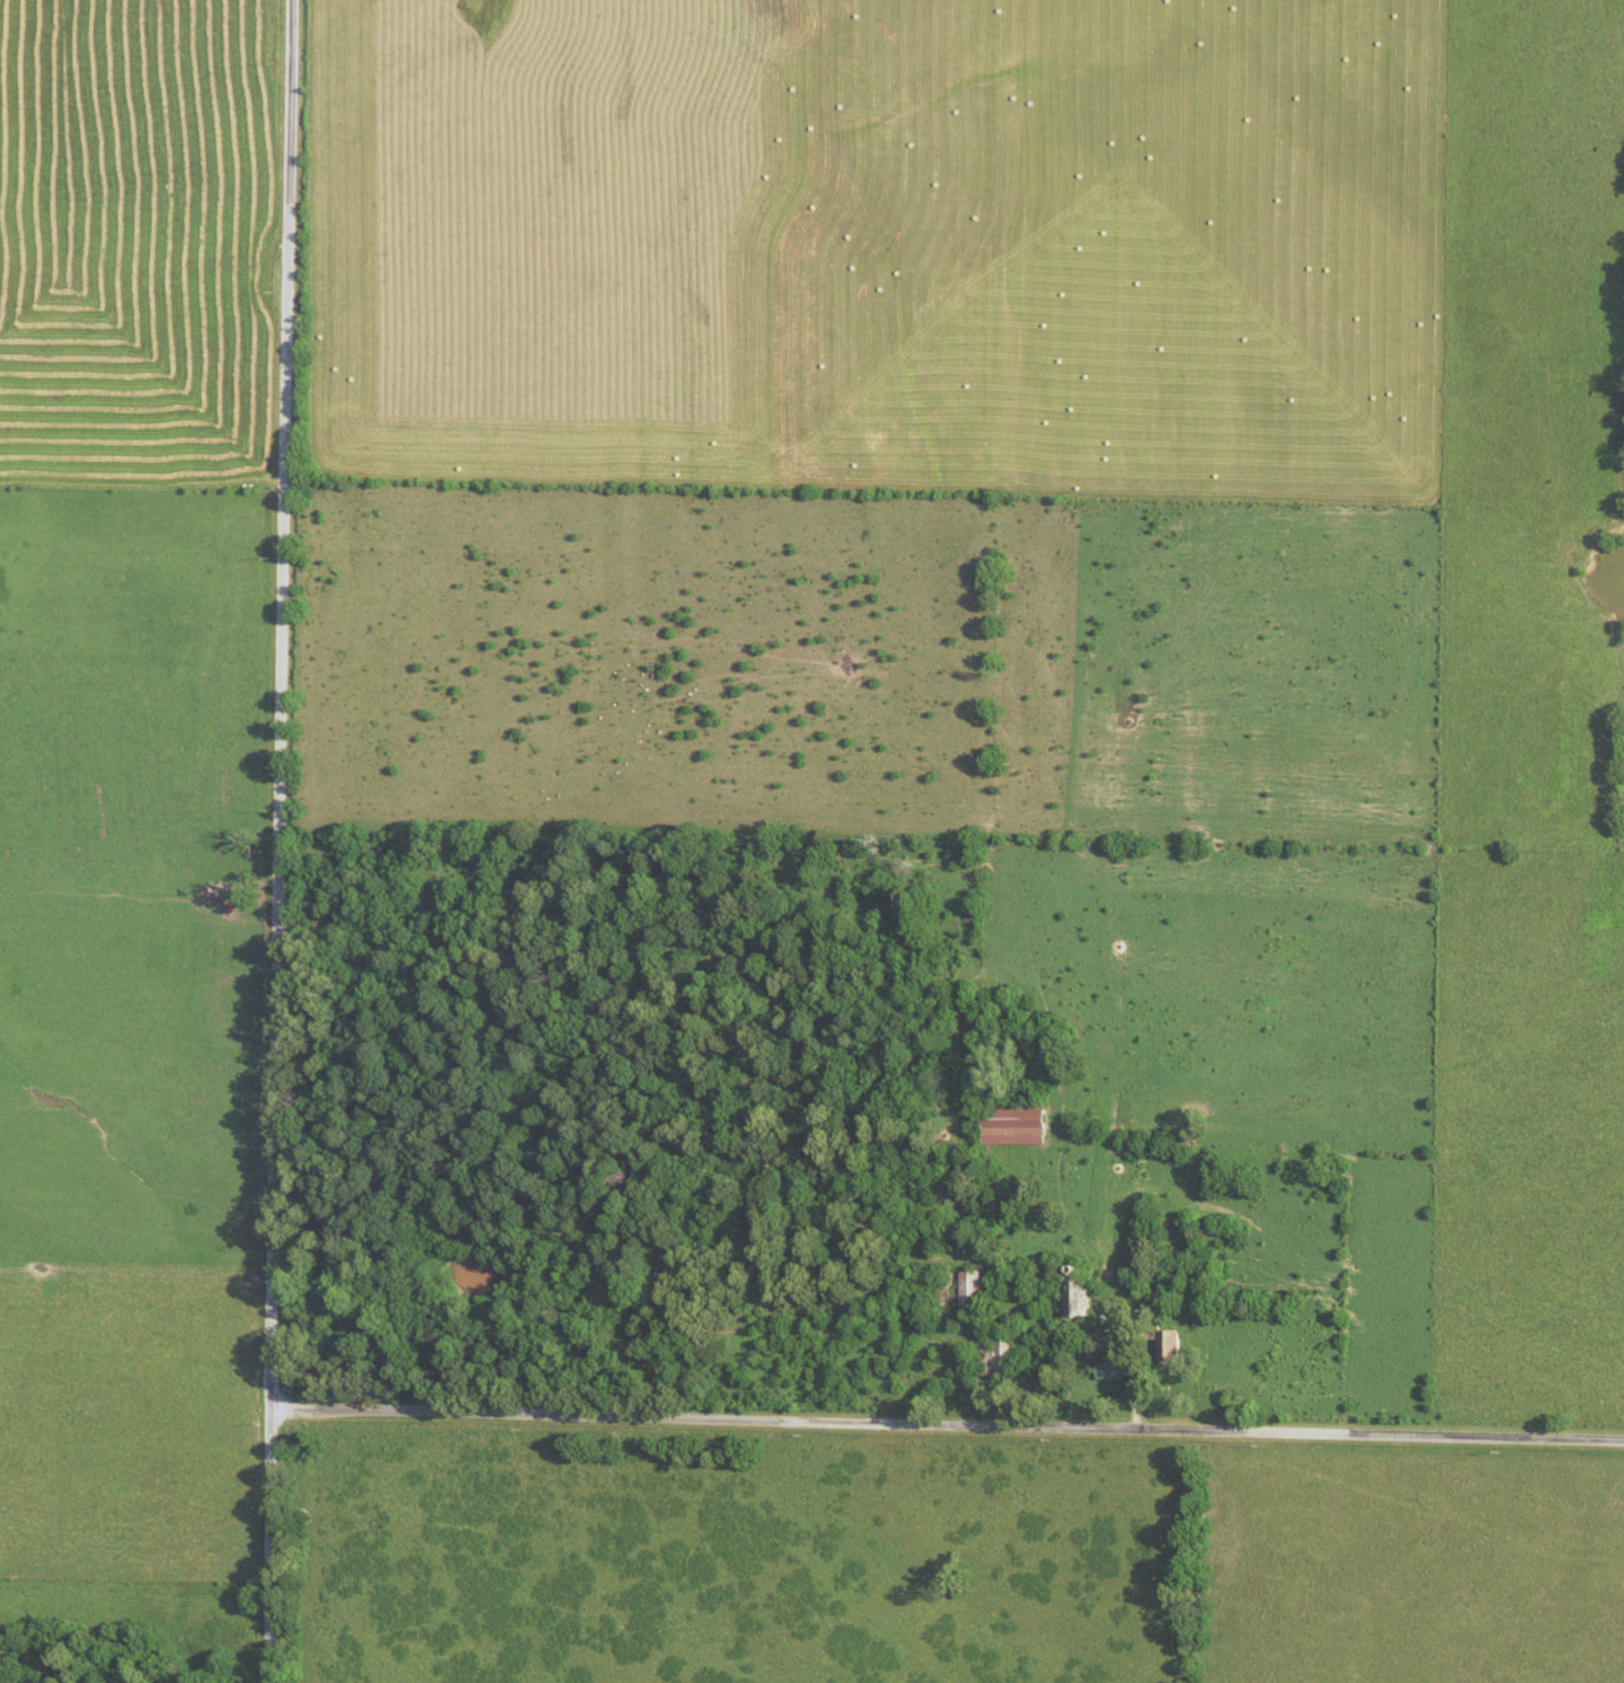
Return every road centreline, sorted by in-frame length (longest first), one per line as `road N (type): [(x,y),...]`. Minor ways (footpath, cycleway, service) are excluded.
road 1 (residential): [(273,1682),(297,0)]
road 2 (residential): [(275,1406),(1623,1440)]

